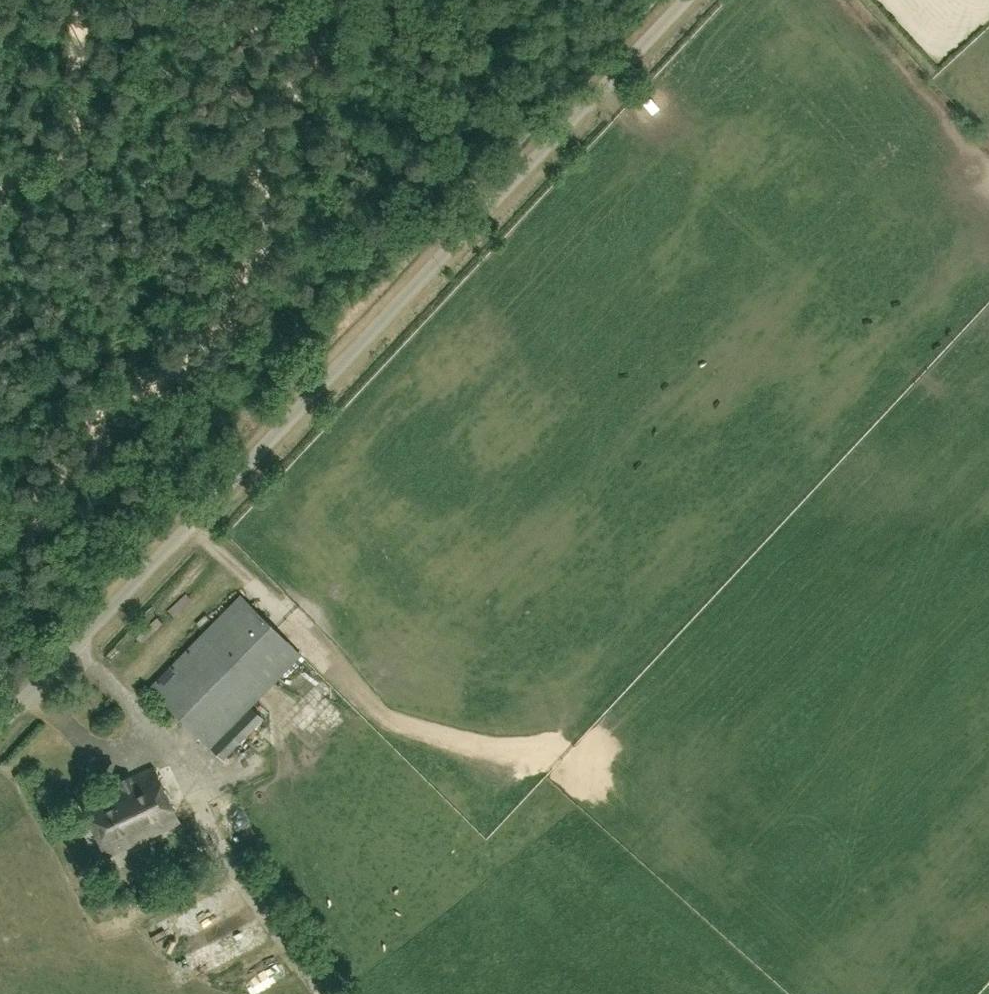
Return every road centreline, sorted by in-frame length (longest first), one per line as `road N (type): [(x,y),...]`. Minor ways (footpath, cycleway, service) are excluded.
road 1 (unclassified): [(0,728),(687,0)]

